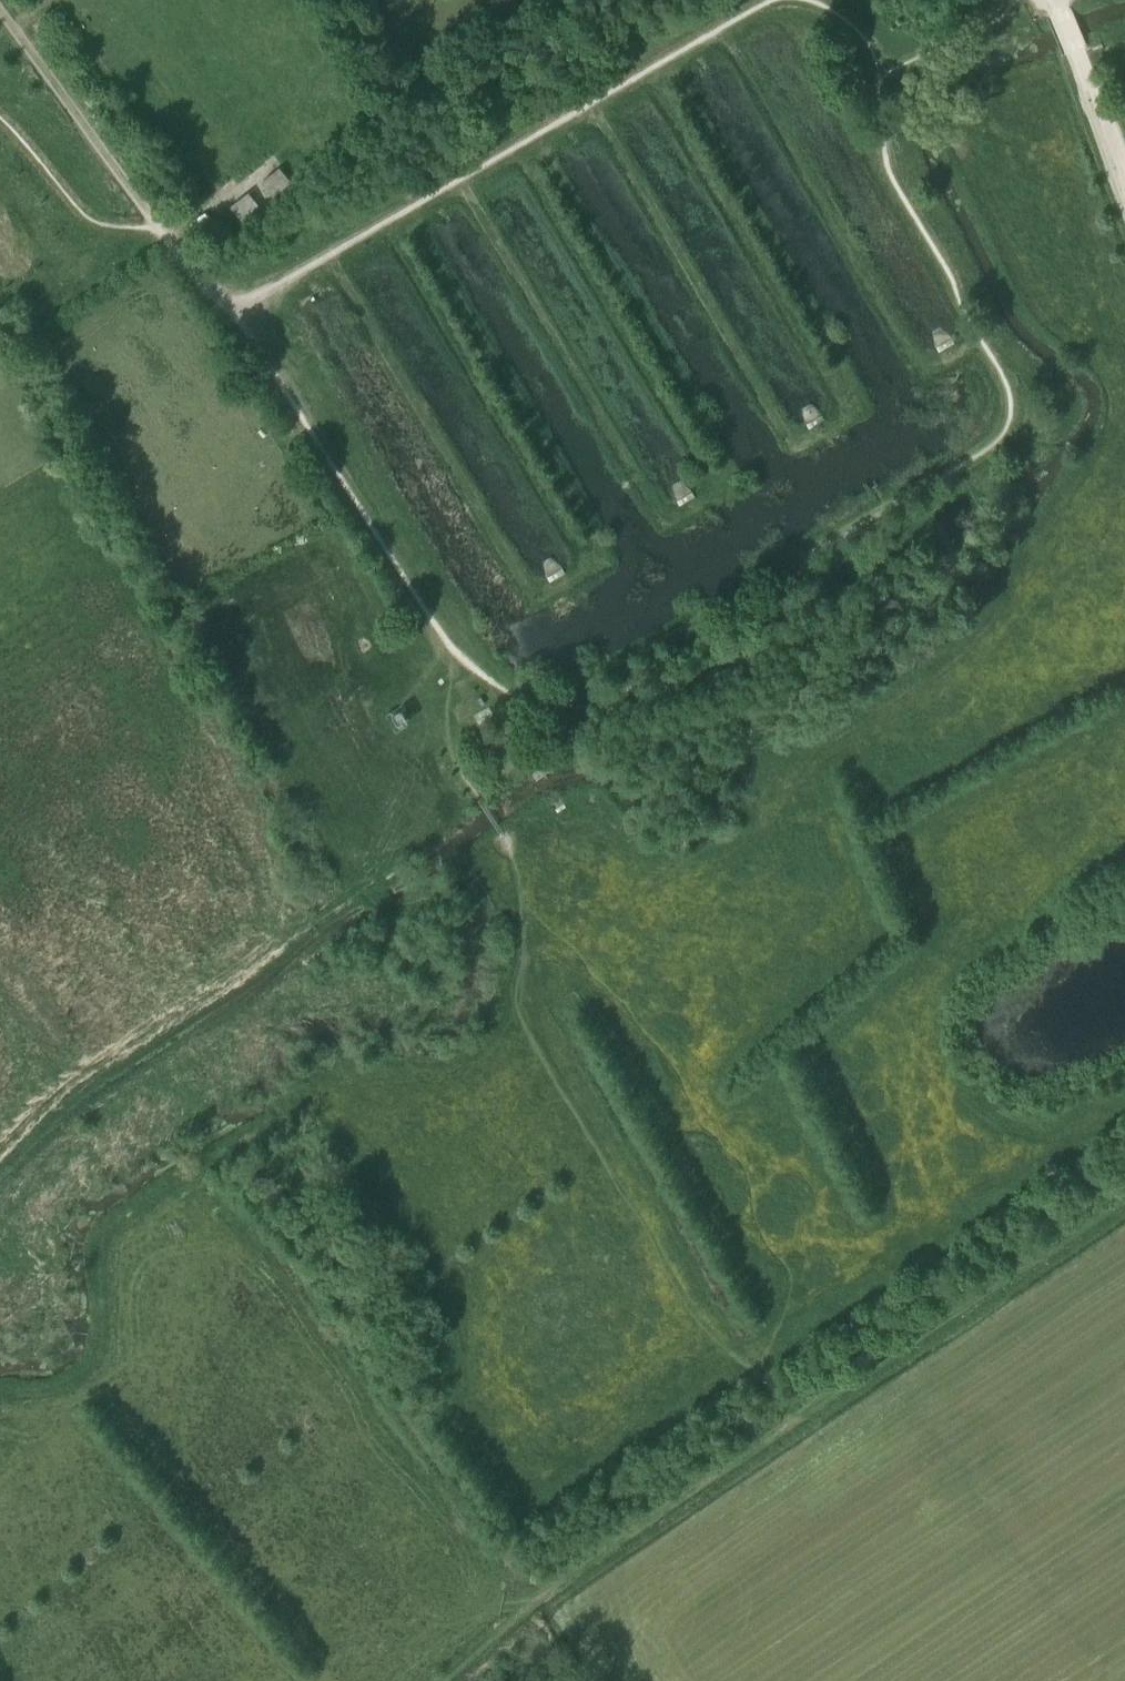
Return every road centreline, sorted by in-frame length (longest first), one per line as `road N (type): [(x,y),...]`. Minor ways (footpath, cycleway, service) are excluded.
road 1 (track): [(491,686),(445,633),(230,309)]
road 2 (track): [(230,309),(160,234),(0,10)]
road 3 (track): [(1124,179),(1054,0)]

